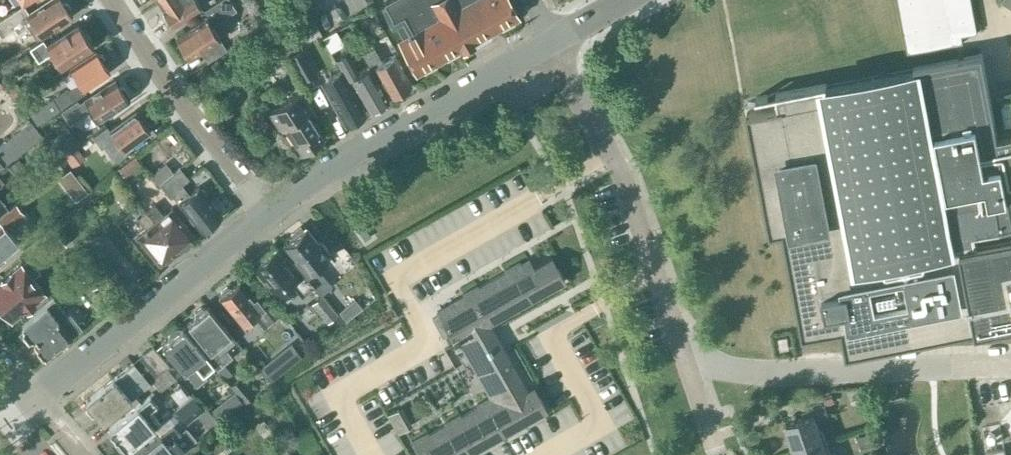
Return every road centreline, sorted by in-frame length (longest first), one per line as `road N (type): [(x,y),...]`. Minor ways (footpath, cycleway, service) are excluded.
road 1 (unclassified): [(683,350),(624,180),(547,44)]
road 2 (unclassified): [(269,209),(346,157),(547,44)]
road 3 (unclassified): [(31,402),(269,209)]
road 4 (residential): [(269,209),(111,0)]

